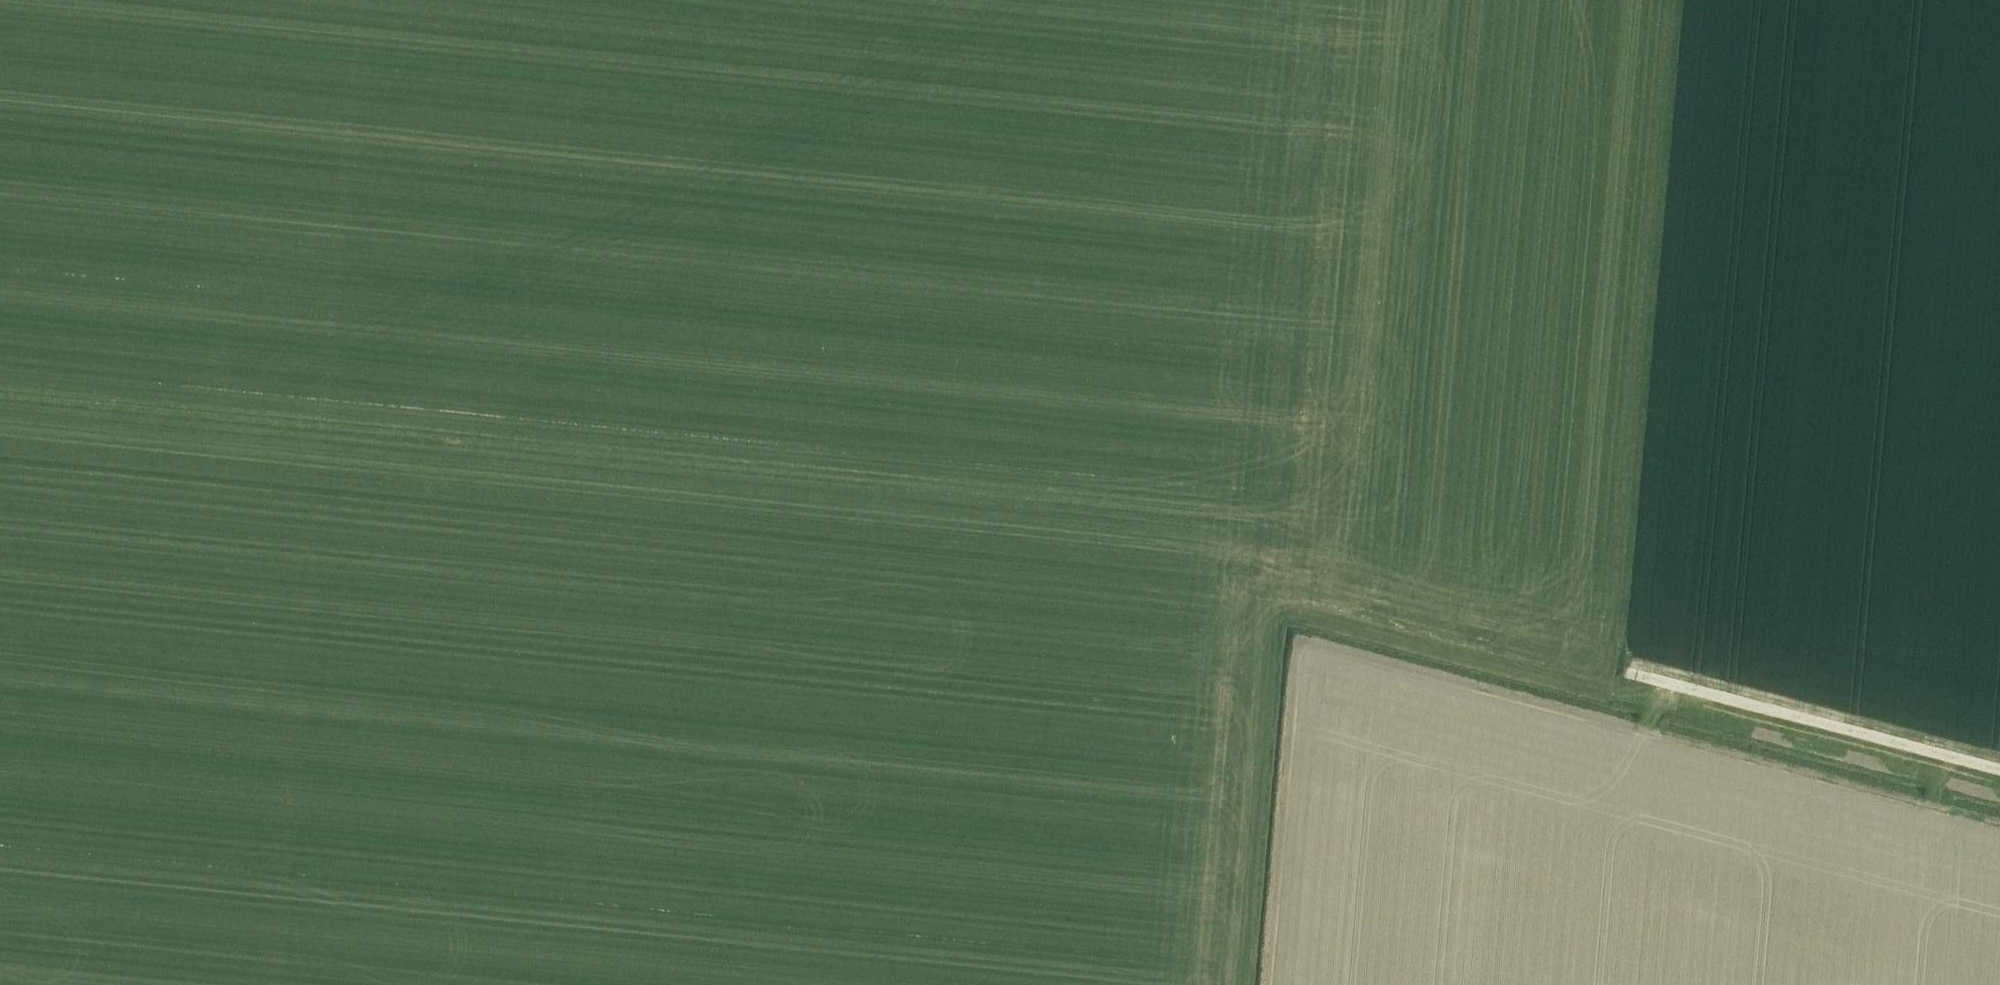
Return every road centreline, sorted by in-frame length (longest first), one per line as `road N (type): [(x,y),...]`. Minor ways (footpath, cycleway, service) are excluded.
road 1 (unclassified): [(1999,770),(1625,673)]

